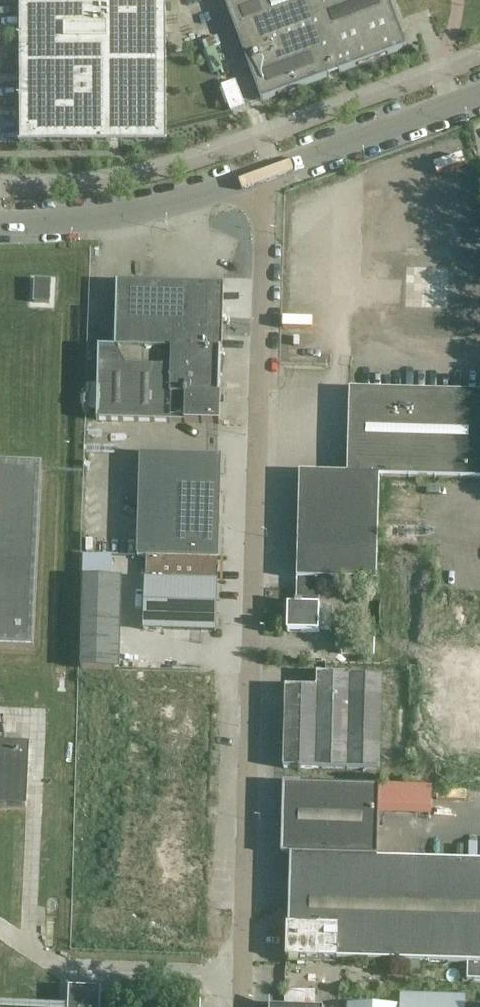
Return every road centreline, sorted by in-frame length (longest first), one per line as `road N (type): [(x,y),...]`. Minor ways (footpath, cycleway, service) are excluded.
road 1 (unclassified): [(241,1006),(263,173)]
road 2 (unclassified): [(0,224),(118,219),(263,173)]
road 3 (unclassified): [(263,173),(479,92)]

